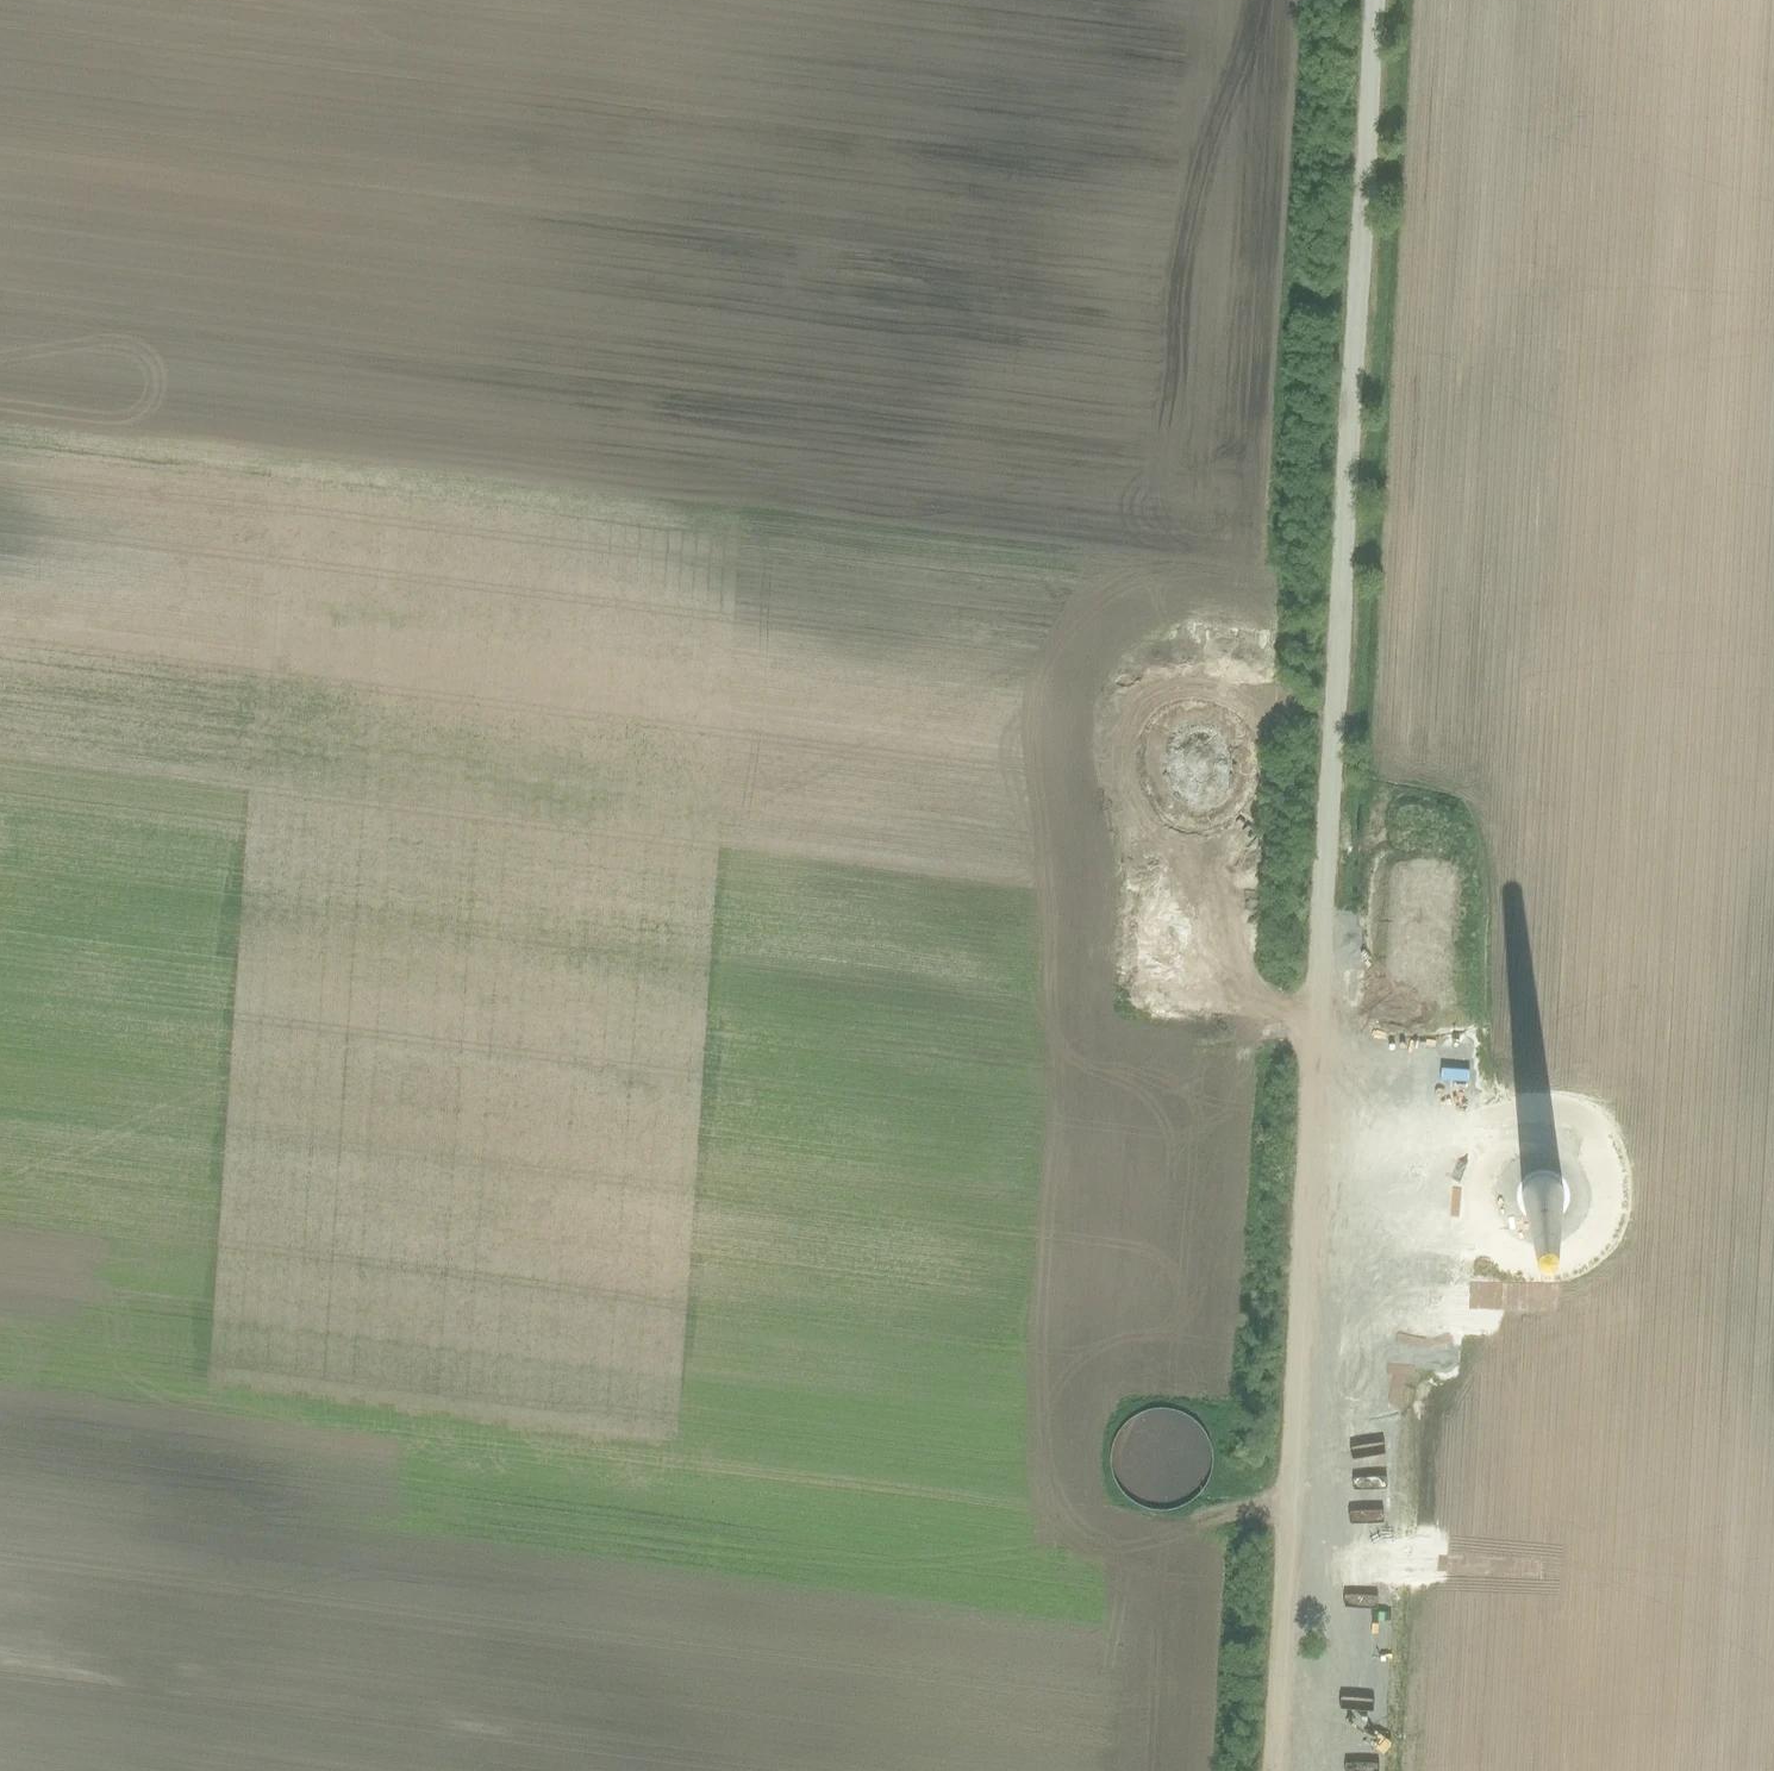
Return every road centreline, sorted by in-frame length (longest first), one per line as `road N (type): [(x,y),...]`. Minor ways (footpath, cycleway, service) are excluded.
road 1 (track): [(1364,0),(1280,1770)]

